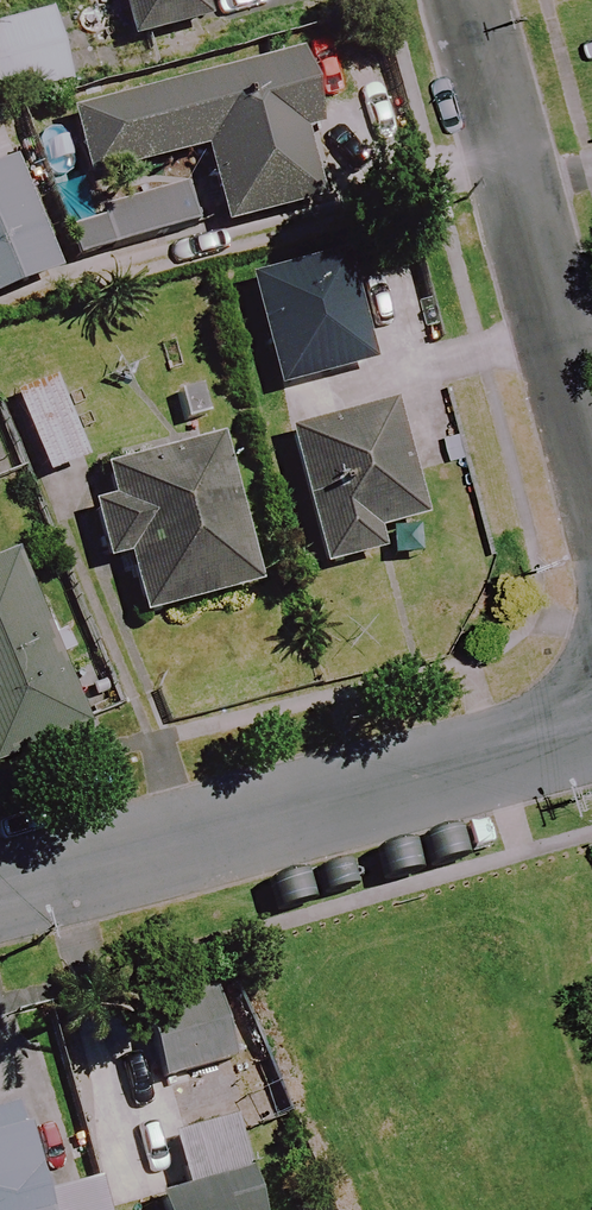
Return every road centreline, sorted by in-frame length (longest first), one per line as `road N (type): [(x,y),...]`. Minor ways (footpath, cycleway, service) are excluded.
road 1 (residential): [(0,890),(591,725)]
road 2 (residential): [(474,0),(591,471)]

